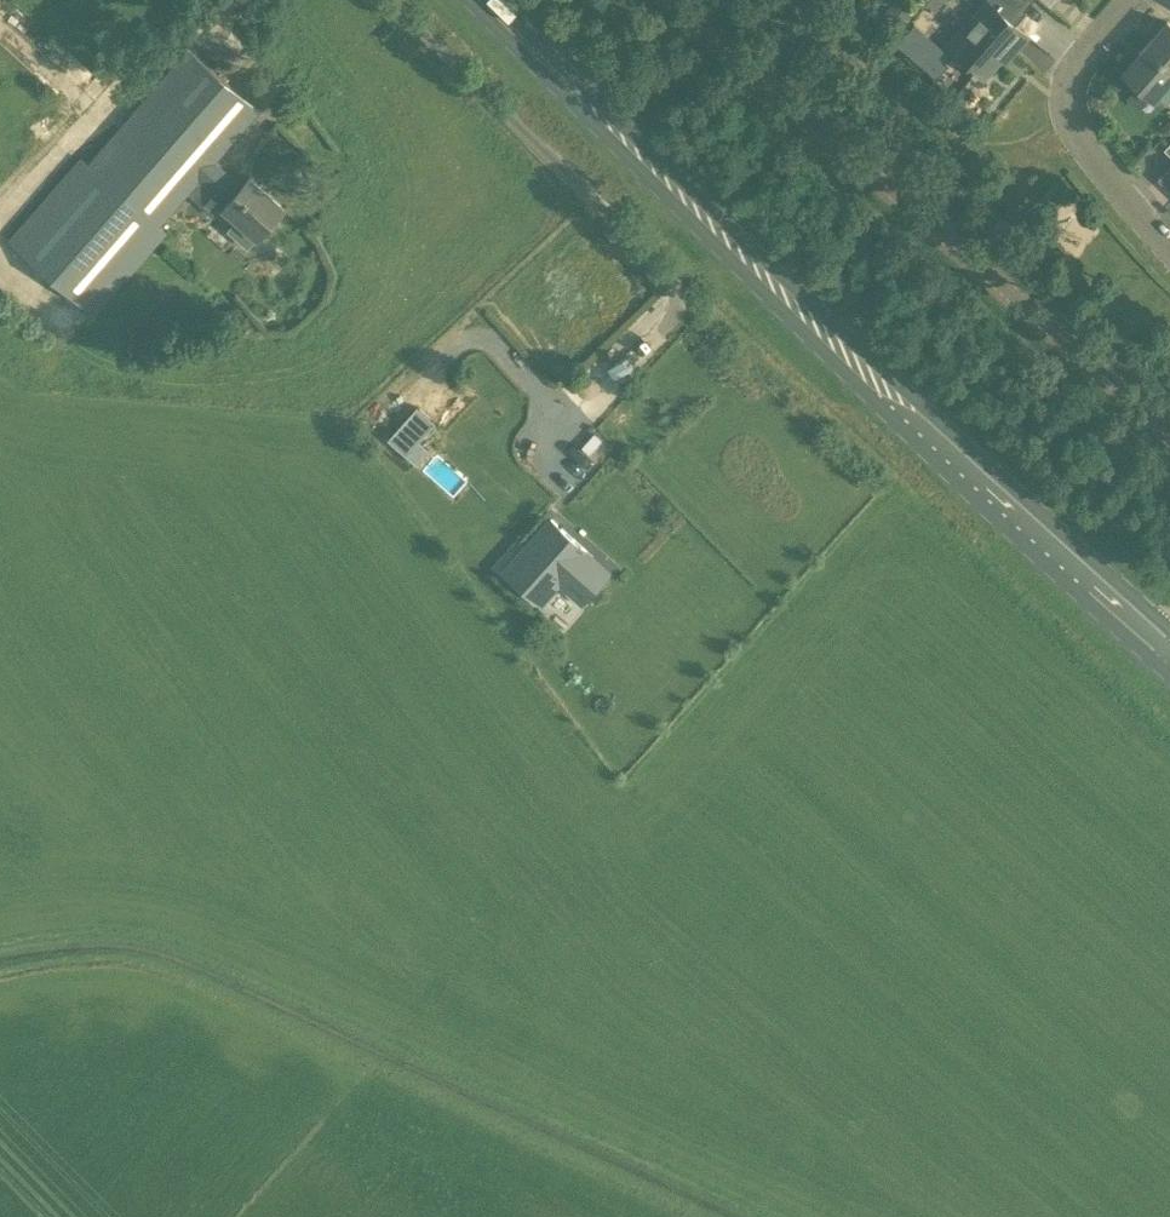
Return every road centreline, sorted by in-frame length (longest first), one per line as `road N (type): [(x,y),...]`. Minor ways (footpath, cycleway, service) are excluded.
road 1 (primary): [(1169,650),(895,399),(480,0)]
road 2 (unclassified): [(1169,427),(674,0)]
road 3 (unclassified): [(670,279),(391,0)]
road 4 (residential): [(1169,249),(1074,138),(1063,106),(1069,69),(1125,0)]

